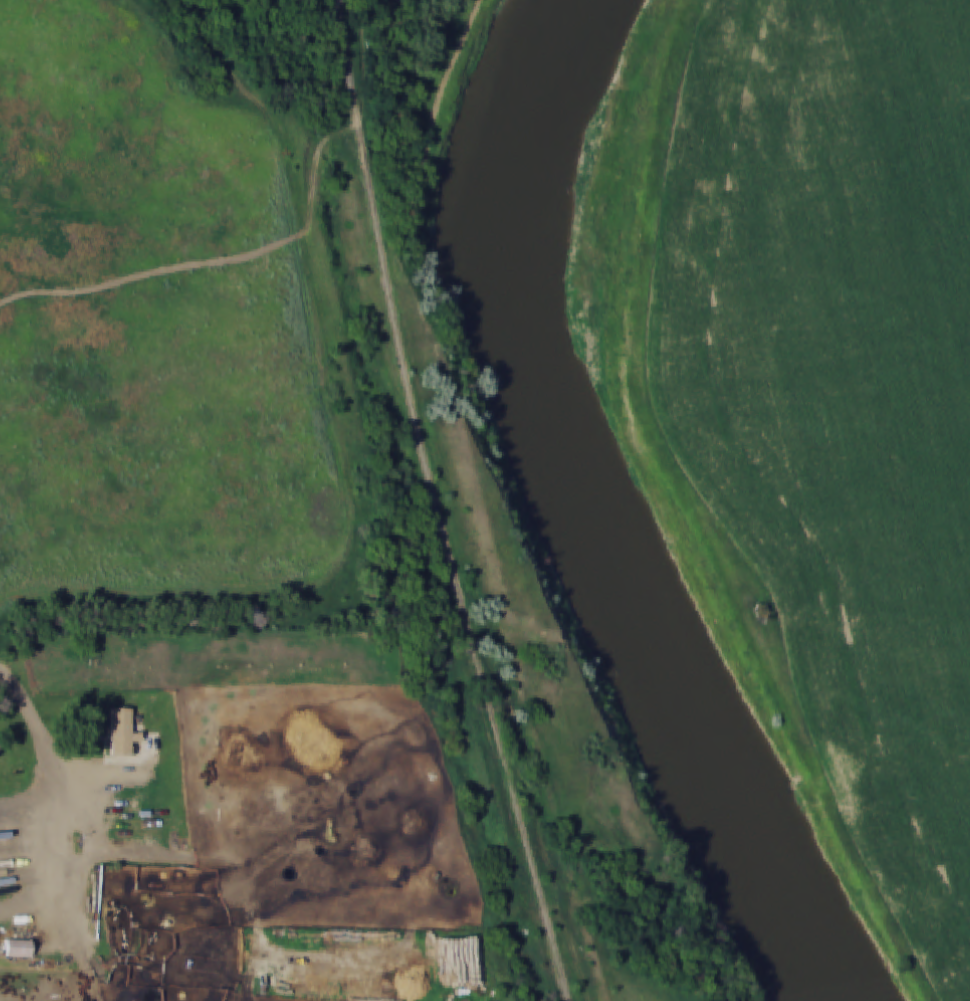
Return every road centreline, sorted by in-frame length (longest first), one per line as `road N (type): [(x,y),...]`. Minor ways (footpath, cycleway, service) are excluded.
road 1 (track): [(704,0),(671,59),(648,212),(635,401),(943,1000)]

